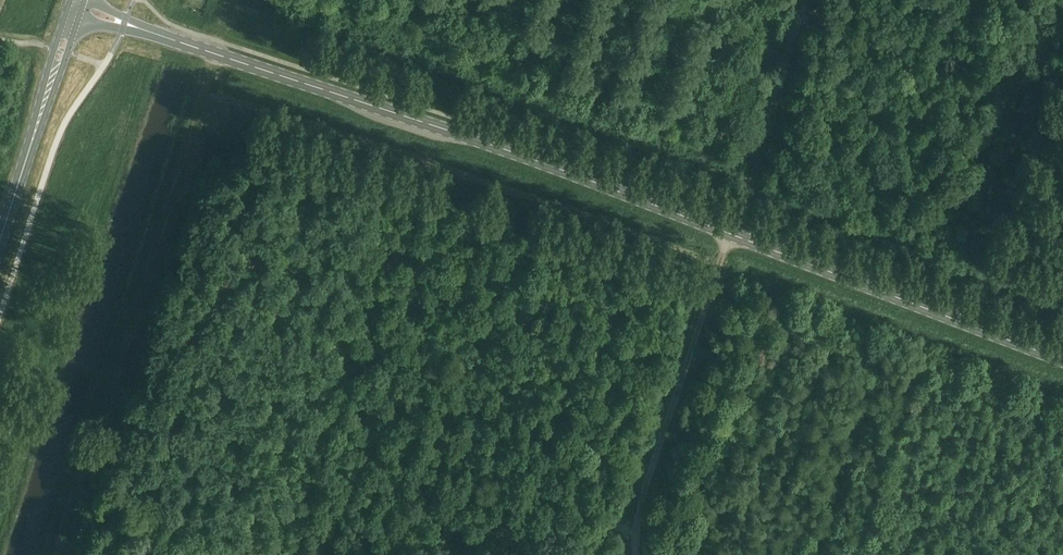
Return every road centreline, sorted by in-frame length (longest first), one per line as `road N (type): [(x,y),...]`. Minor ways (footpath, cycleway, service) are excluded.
road 1 (tertiary): [(1062,362),(568,172),(75,10)]
road 2 (track): [(46,554),(187,116),(218,55)]
road 3 (secondary): [(0,251),(75,10)]
road 4 (track): [(736,226),(807,0)]
road 5 (track): [(662,432),(736,226)]
road 6 (track): [(662,432),(636,533),(638,554)]

